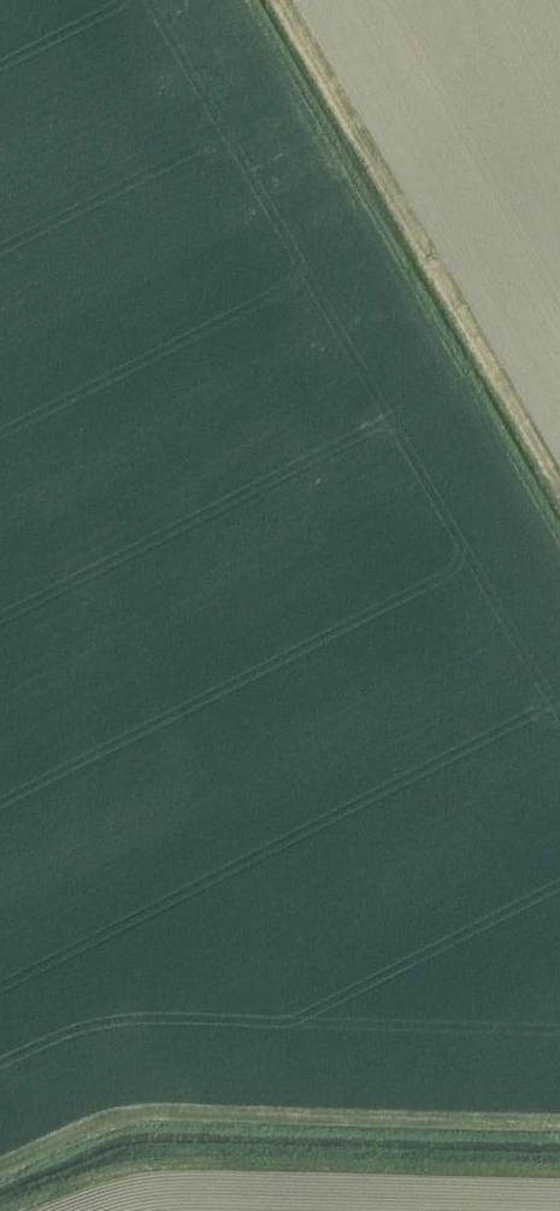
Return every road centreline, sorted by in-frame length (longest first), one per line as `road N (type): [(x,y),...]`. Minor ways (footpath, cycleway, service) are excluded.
road 1 (track): [(559,503),(276,0)]

